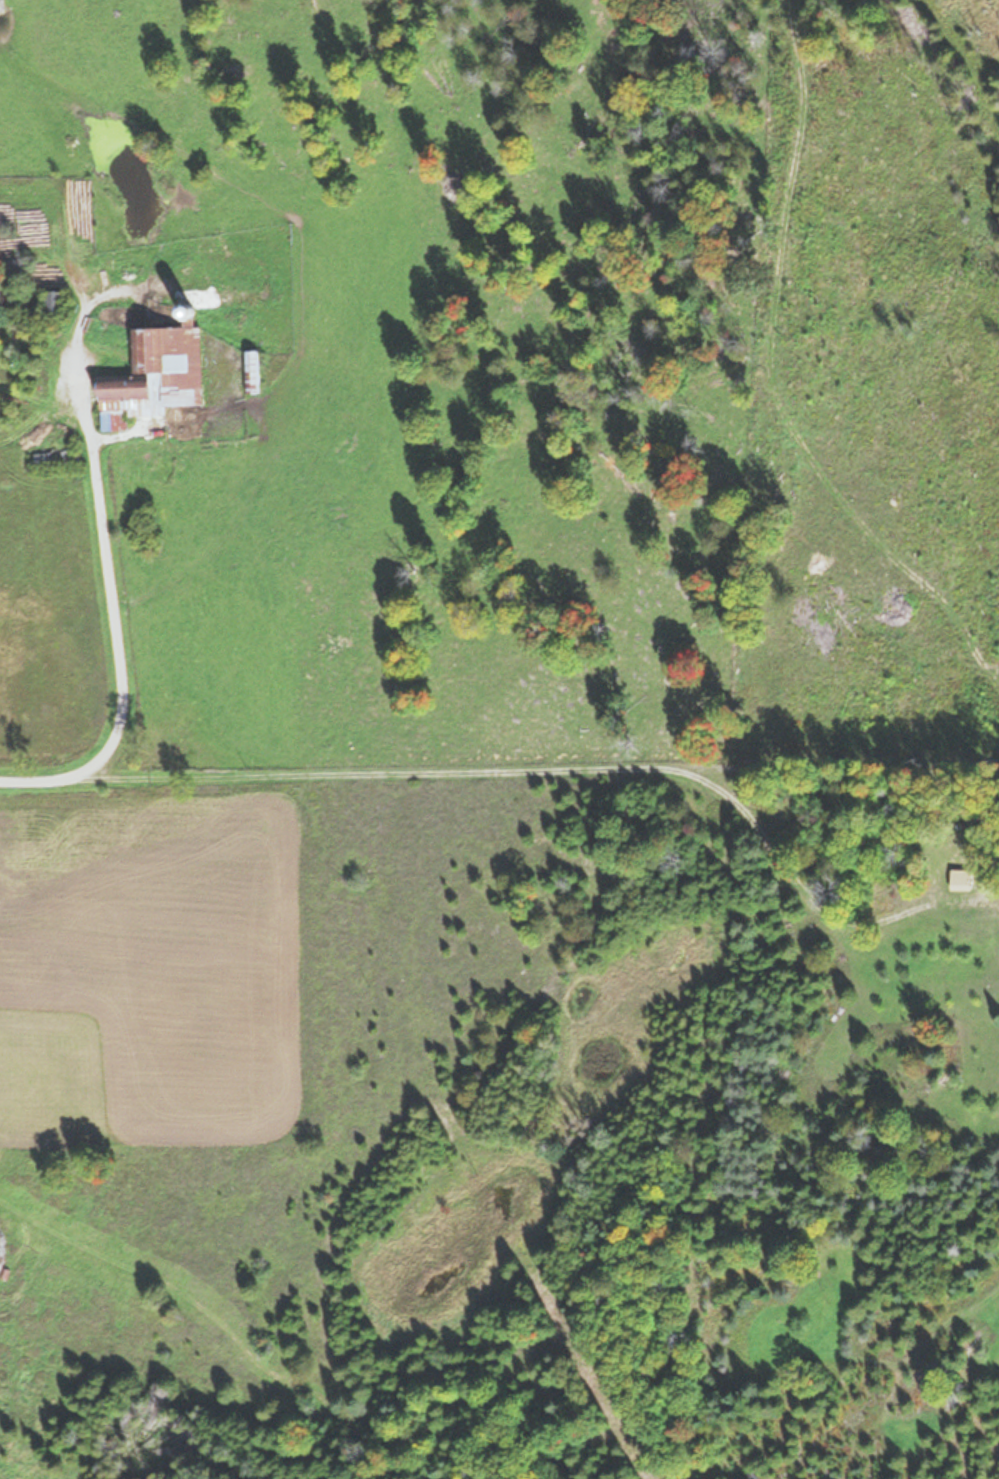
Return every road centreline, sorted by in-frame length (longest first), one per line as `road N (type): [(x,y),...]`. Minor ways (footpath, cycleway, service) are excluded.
road 1 (residential): [(0,785),(59,783),(86,773),(119,736),(124,699),(74,379)]

